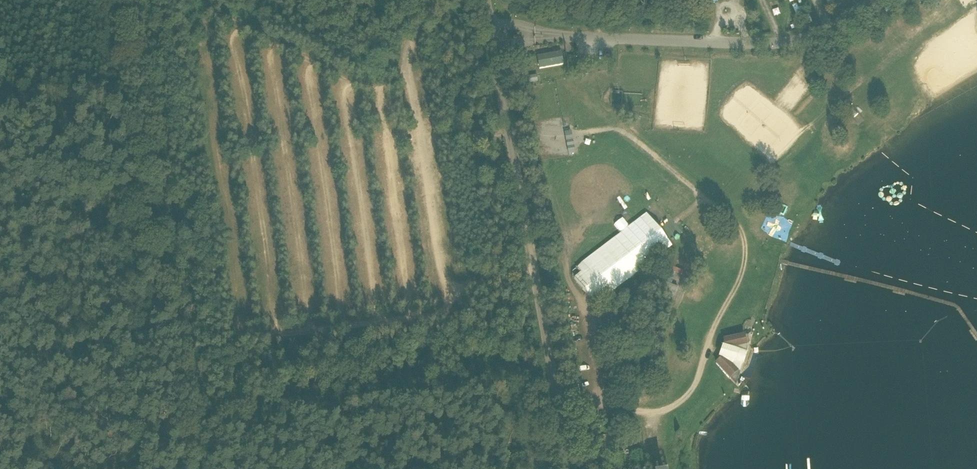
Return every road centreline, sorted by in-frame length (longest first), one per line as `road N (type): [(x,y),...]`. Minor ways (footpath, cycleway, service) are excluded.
road 1 (track): [(558,404),(655,412),(678,404),(697,381),(745,258),(738,224),(618,127),(570,134)]
road 2 (unclassified): [(570,468),(496,44)]
road 3 (track): [(601,408),(591,335),(656,269)]
road 4 (residential): [(496,44),(556,36),(492,25)]

